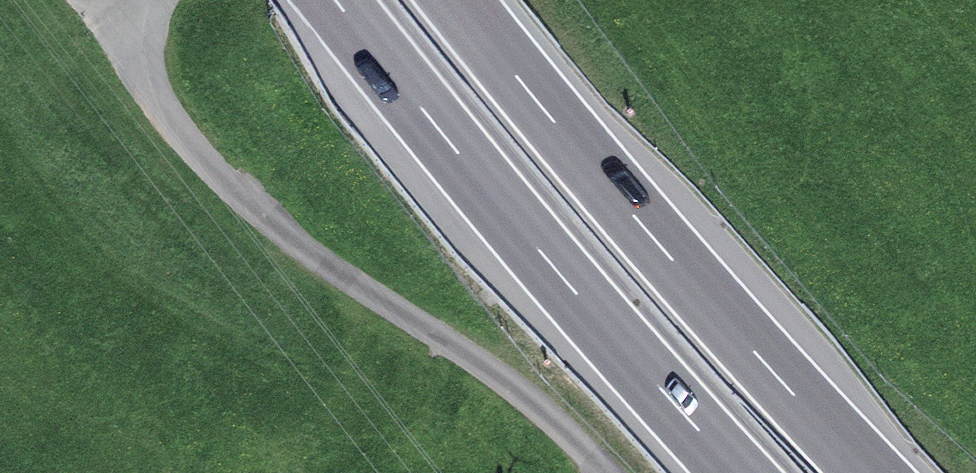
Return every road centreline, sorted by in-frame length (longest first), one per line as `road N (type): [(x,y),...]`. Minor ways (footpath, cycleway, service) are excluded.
road 1 (track): [(119,19),(210,168),(606,472)]
road 2 (motorway): [(869,472),(682,273),(452,0)]
road 3 (motorway): [(332,0),(737,472)]

